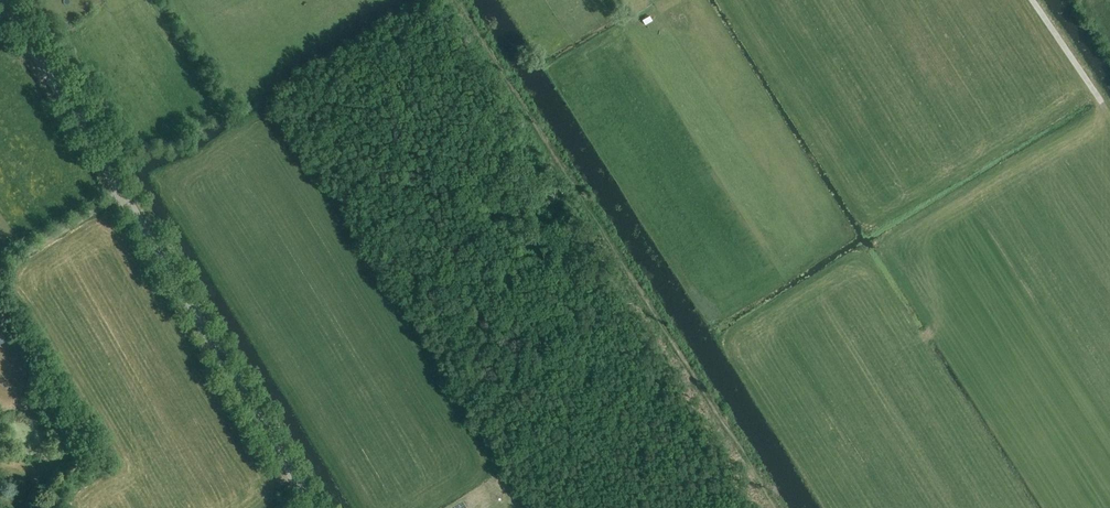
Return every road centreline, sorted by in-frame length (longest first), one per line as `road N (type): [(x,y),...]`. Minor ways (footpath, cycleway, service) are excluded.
road 1 (tertiary): [(312,507),(0,1)]

